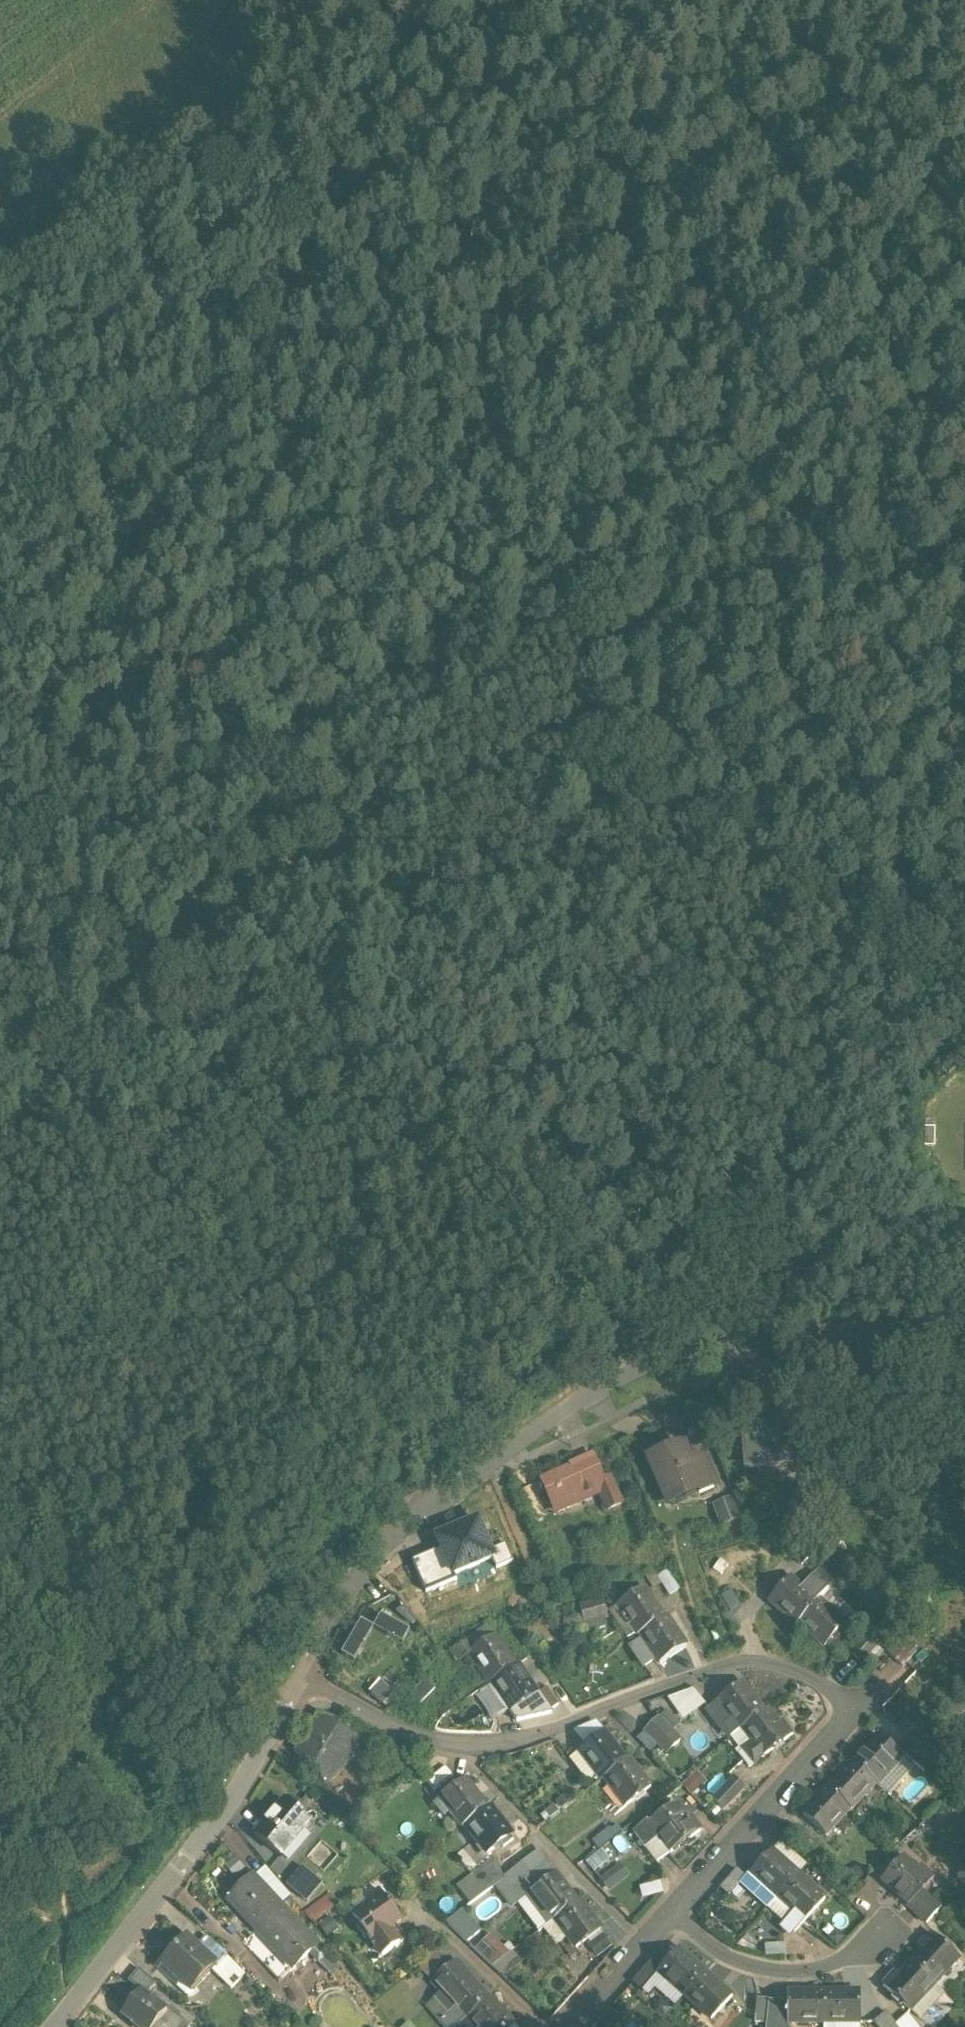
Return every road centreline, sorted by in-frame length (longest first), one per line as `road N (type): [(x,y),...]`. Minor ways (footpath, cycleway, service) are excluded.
road 1 (residential): [(964,1333),(735,1349),(617,1382),(407,1524),(368,1564),(300,1681)]
road 2 (residential): [(852,1722),(834,1690),(800,1668),(766,1661),(715,1668),(519,1741),(453,1747),(300,1681)]
road 3 (residential): [(300,1681),(240,1785),(49,2026)]
road 4 (residential): [(678,1919),(852,1722)]
road 5 (residential): [(885,1940),(801,1975),(762,1974),(722,1958),(678,1919)]
road 6 (residential): [(573,2026),(678,1919)]

